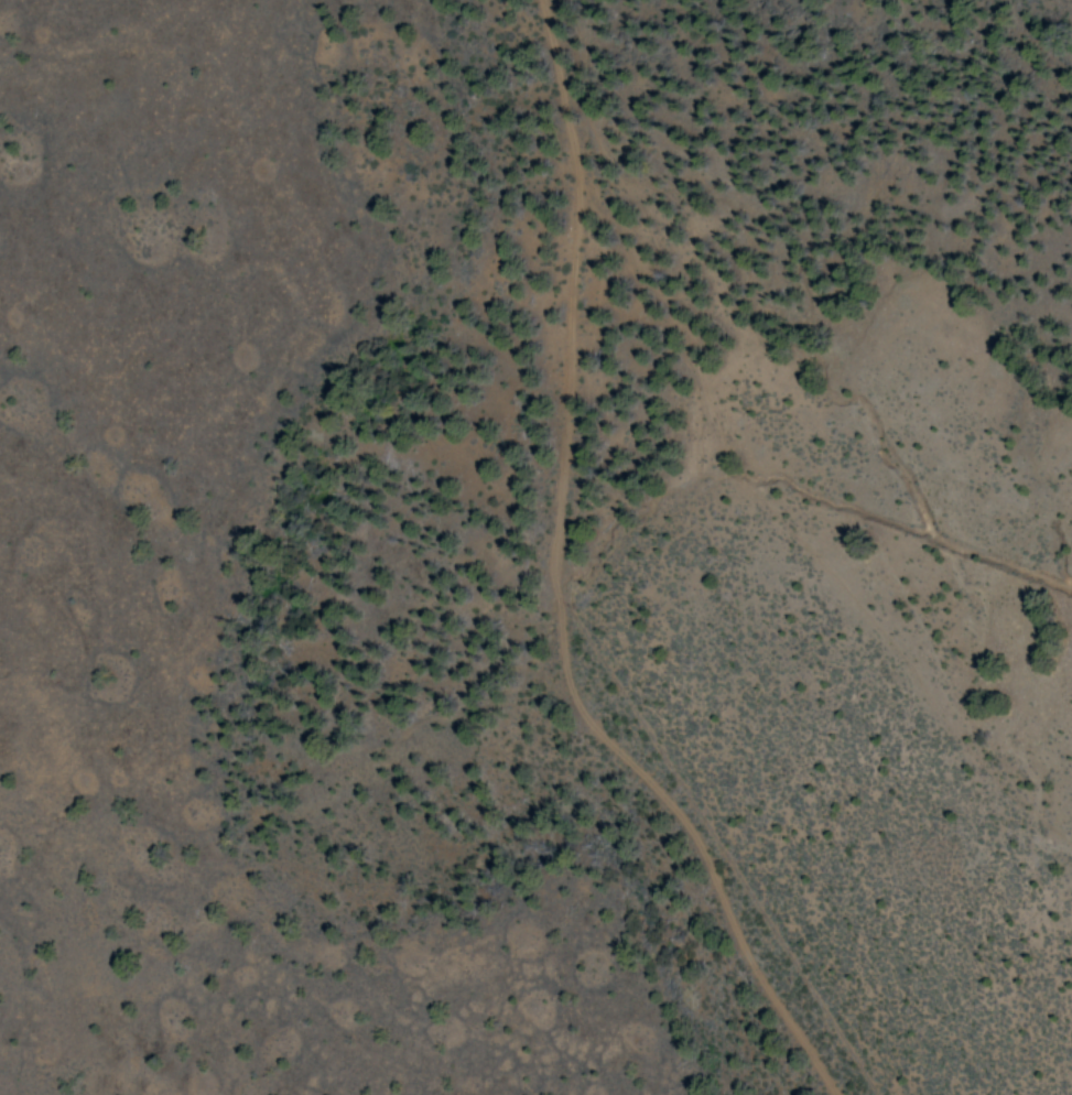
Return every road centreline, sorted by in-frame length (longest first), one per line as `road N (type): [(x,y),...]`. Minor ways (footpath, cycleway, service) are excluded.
road 1 (track): [(838,1094),(748,955),(679,813),(592,726),(565,676),(553,568),(580,226),(540,0)]

